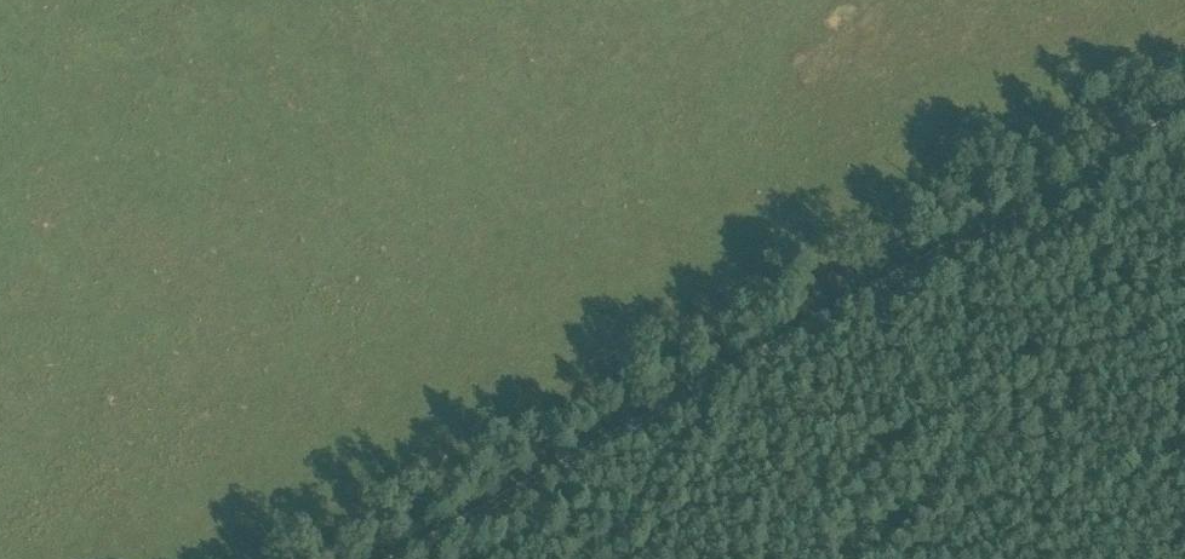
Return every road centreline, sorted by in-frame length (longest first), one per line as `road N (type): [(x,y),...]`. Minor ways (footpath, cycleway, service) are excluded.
road 1 (track): [(393,558),(1184,110)]

